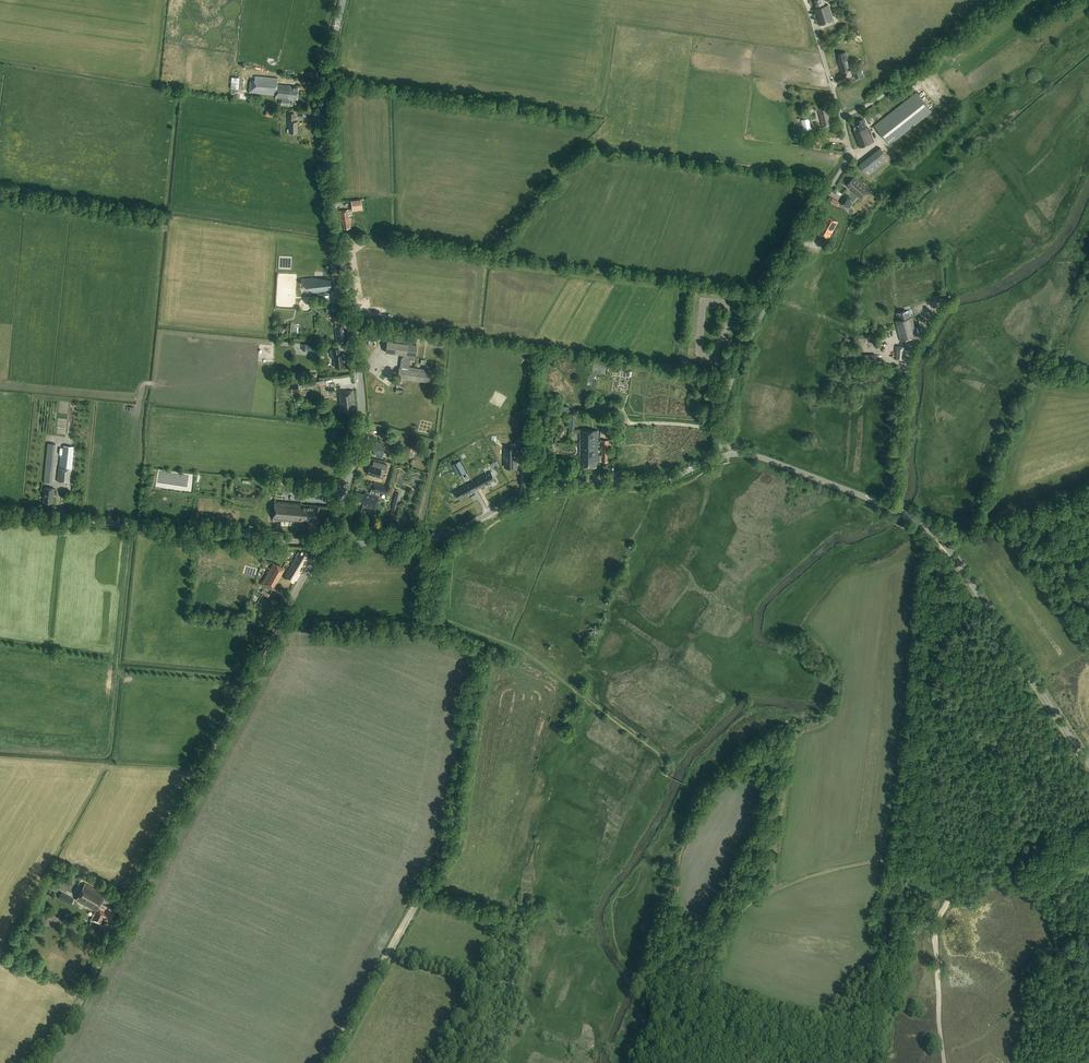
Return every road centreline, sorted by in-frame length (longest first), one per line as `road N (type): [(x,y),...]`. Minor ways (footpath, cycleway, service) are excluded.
road 1 (tertiary): [(322,546),(74,1013),(39,1062)]
road 2 (tertiary): [(322,546),(343,498),(362,413),(324,116),(344,0)]
road 3 (tertiary): [(1088,765),(931,531),(889,506),(738,454)]
road 4 (track): [(325,1062),(452,827),(474,680),(469,648)]
road 5 (unclassified): [(722,439),(734,373),(847,159),(842,118)]
road 6 (track): [(133,526),(107,754),(0,751)]
road 7 (tertiary): [(322,546),(0,511)]
road 8 (tertiary): [(434,538),(548,484),(652,481),(717,458)]
road 9 (track): [(1088,921),(1030,894),(1014,872),(997,791),(927,693)]
road 10 (track): [(911,839),(928,787),(925,711),(941,555)]
road 11 (track): [(728,935),(757,900),(892,858),(911,839)]
road 12 (track): [(949,861),(953,883),(934,941),(944,1062)]
road 13 (track): [(941,555),(950,538),(981,538),(1088,502)]
road 14 (track): [(728,935),(688,1033),(646,1020)]
road 15 (unclassified): [(469,648),(428,628),(434,538)]
road 16 (unclassified): [(842,118),(805,0)]

